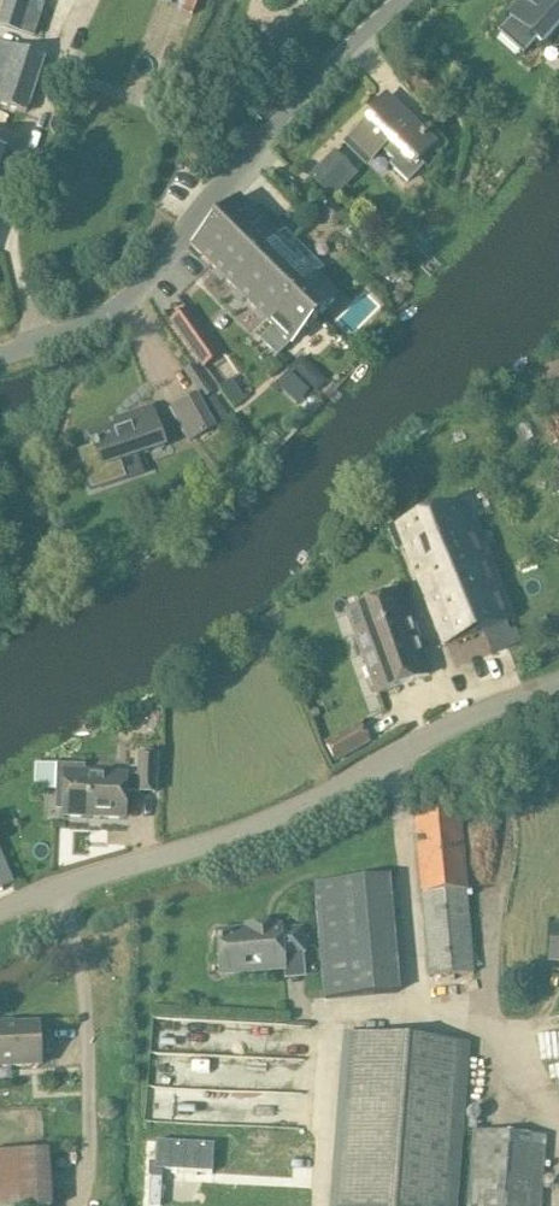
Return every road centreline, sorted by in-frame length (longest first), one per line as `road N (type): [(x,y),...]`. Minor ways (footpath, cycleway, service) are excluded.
road 1 (tertiary): [(0,911),(284,814),(558,679)]
road 2 (unclassified): [(0,356),(111,311),(298,99),(399,0)]

